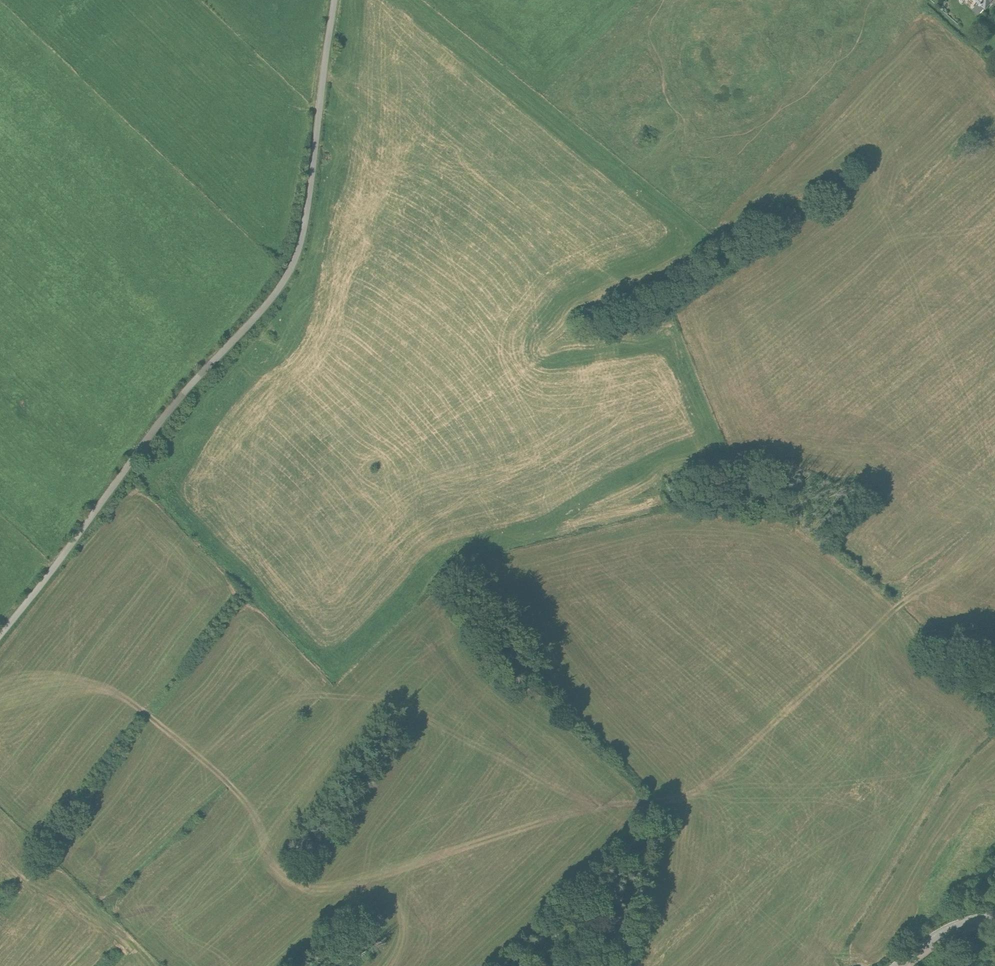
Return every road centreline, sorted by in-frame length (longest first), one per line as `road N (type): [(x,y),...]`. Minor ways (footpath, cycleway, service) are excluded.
road 1 (unclassified): [(334,0),(304,231),(289,270),(154,431),(0,641)]

